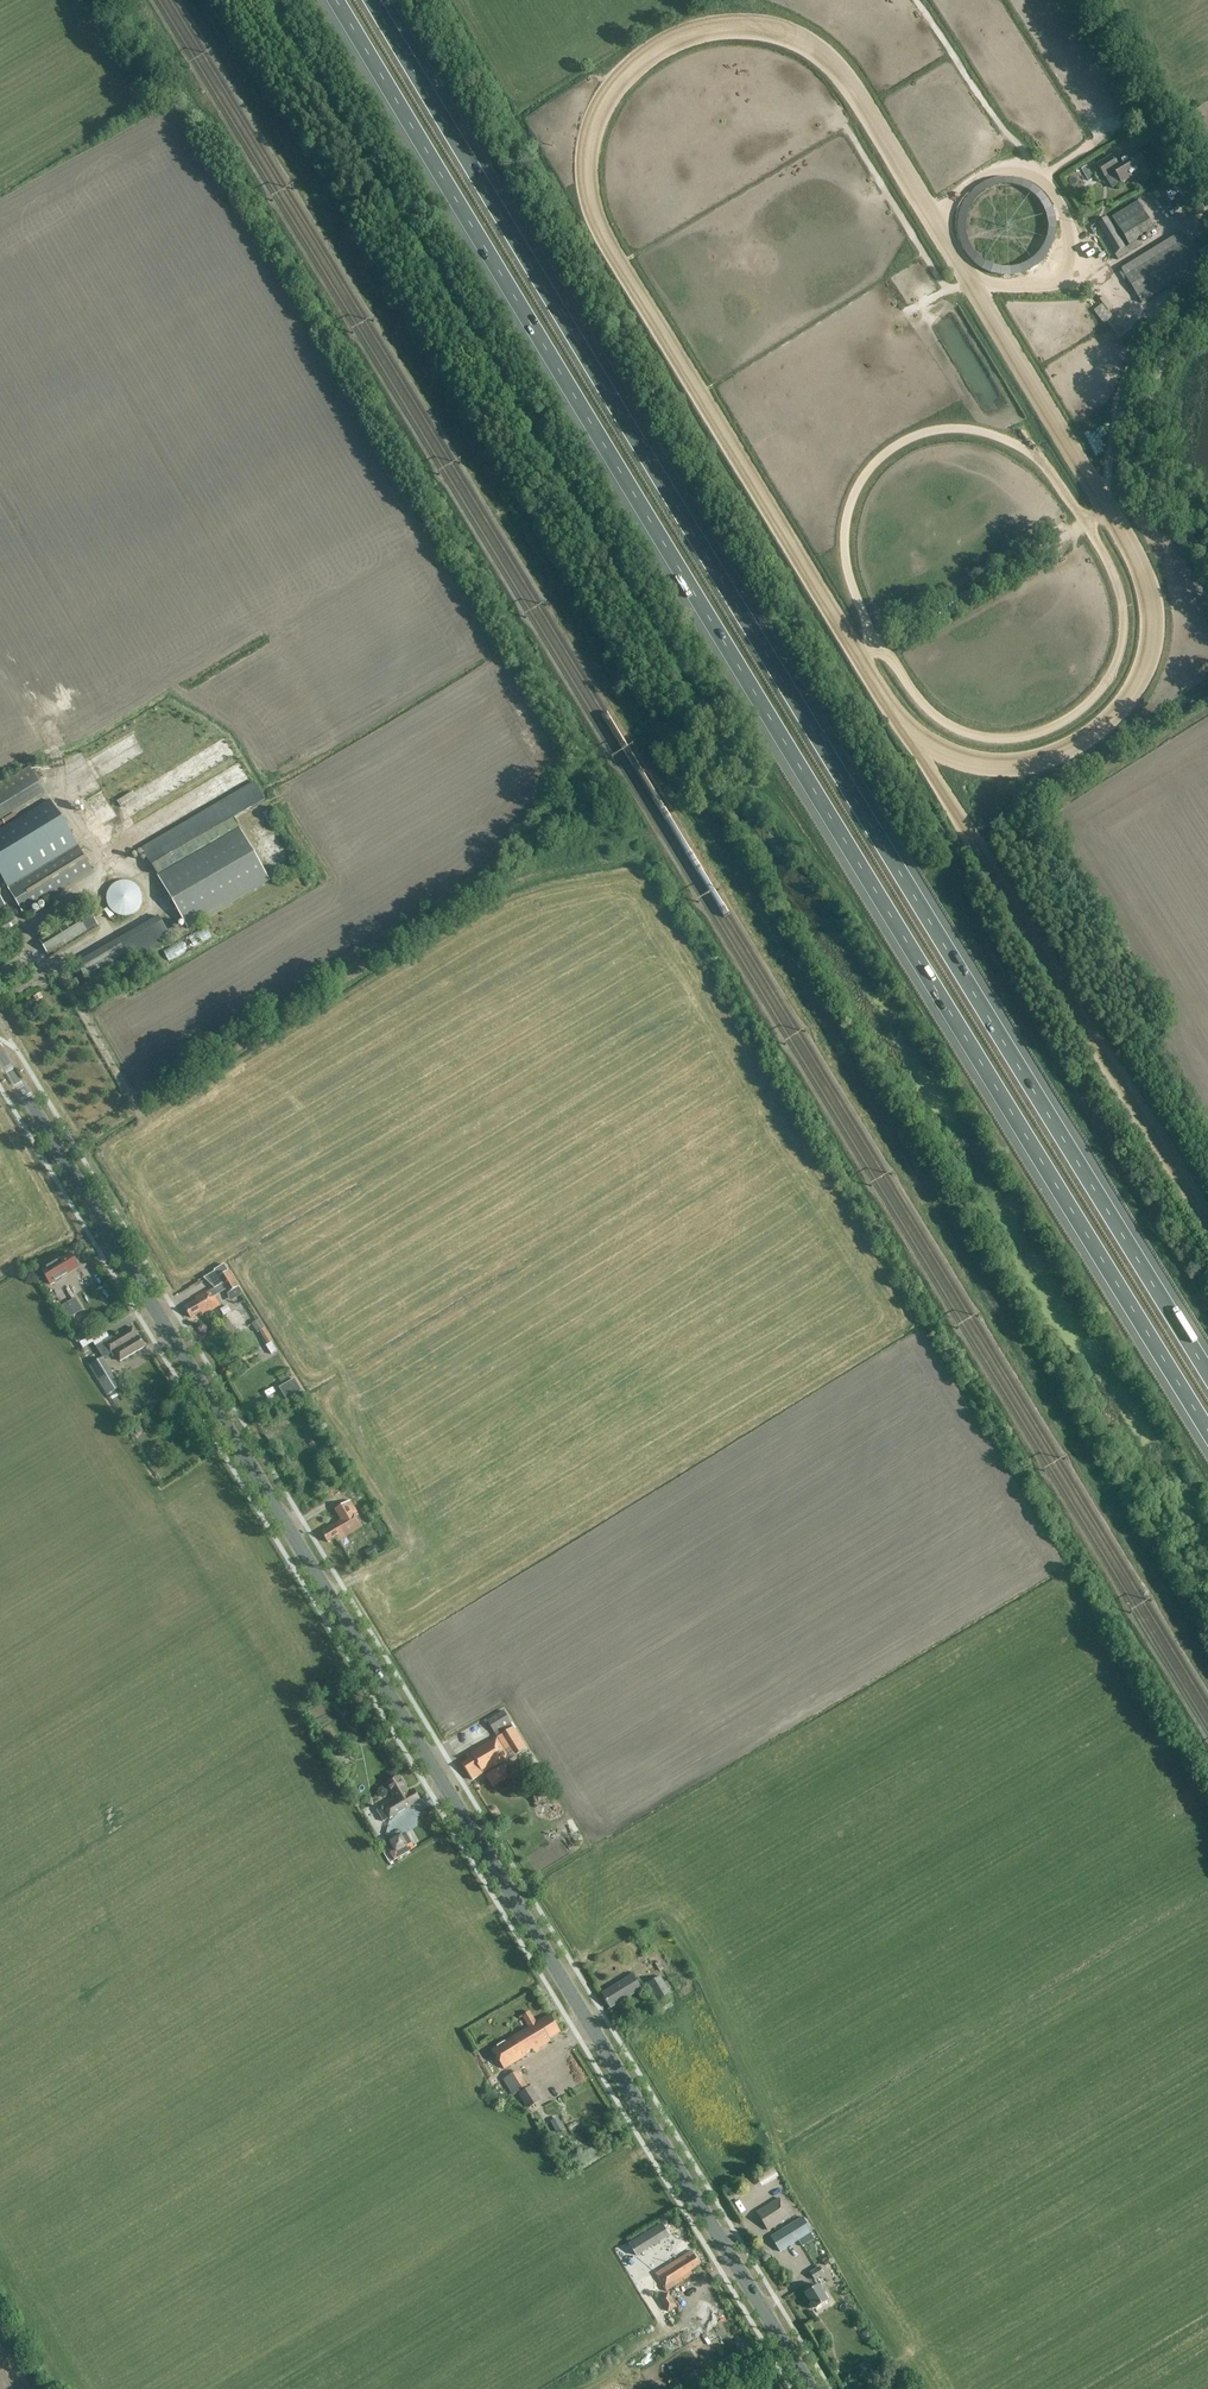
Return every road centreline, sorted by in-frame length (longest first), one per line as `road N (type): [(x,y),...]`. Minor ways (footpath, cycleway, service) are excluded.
road 1 (track): [(1207,1648),(708,817),(707,799),(739,792),(744,779),(264,0)]
road 2 (track): [(605,246),(911,730),(959,759),(1015,766),(1069,752),(1113,719),(1142,672),(1150,636),(1138,564),(835,69),(788,39),(733,28),(678,39),(645,58),(607,100),(592,135),(587,192),(596,228)]
road 3 (motorway): [(336,0),(1207,1430)]
road 4 (motorway): [(1207,1373),(371,0)]
road 5 (secondary): [(811,2388),(0,1054)]
road 6 (track): [(953,884),(945,851),(884,745),(439,0)]
road 7 (track): [(911,730),(921,758),(1207,1220)]
road 8 (track): [(893,642),(1149,483)]
road 9 (track): [(1207,302),(1162,361),(1148,403),(1144,457),(1151,486),(1207,567)]
road 10 (unclassified): [(1207,202),(1084,0)]

